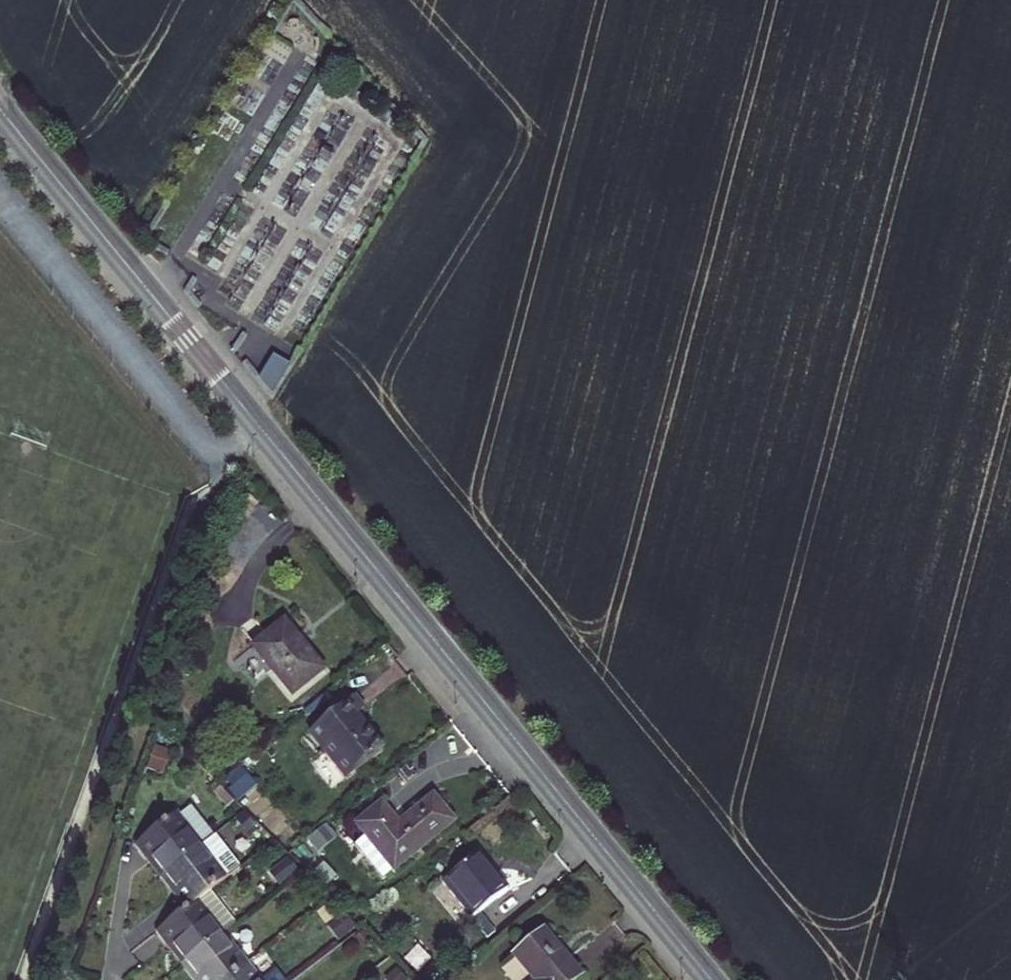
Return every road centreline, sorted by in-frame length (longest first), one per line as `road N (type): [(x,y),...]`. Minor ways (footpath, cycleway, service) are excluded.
road 1 (secondary): [(711,979),(0,109)]

